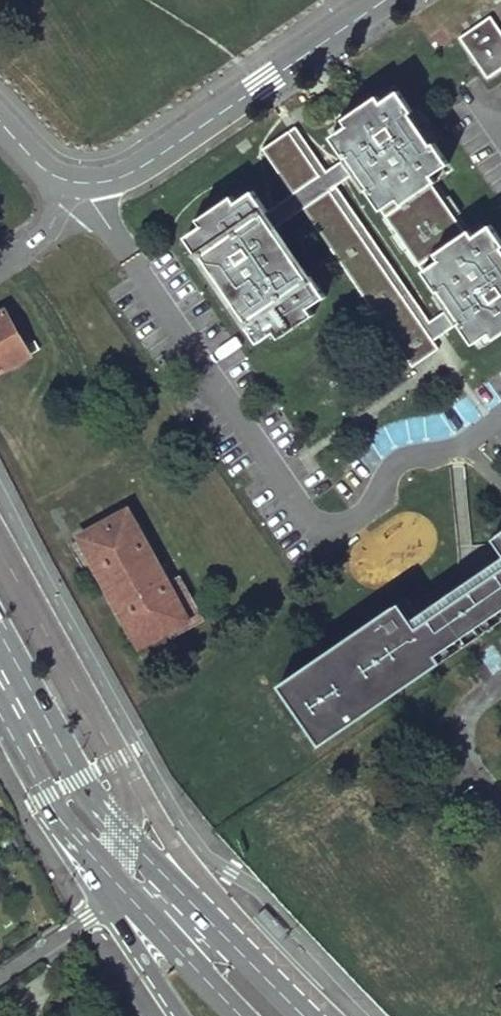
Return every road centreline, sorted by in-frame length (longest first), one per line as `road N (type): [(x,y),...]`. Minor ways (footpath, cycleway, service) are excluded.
road 1 (residential): [(386,0),(133,171),(104,182),(61,179),(40,167),(0,121)]
road 2 (primary): [(181,892),(122,833),(57,738),(8,688)]
road 3 (primary): [(8,688),(21,754),(45,798),(122,890)]
road 4 (primary): [(306,1015),(181,892)]
road 5 (primary): [(122,890),(242,1015)]
road 6 (residential): [(122,890),(0,974)]
road 7 (secondary): [(122,890),(123,926),(182,1015)]

